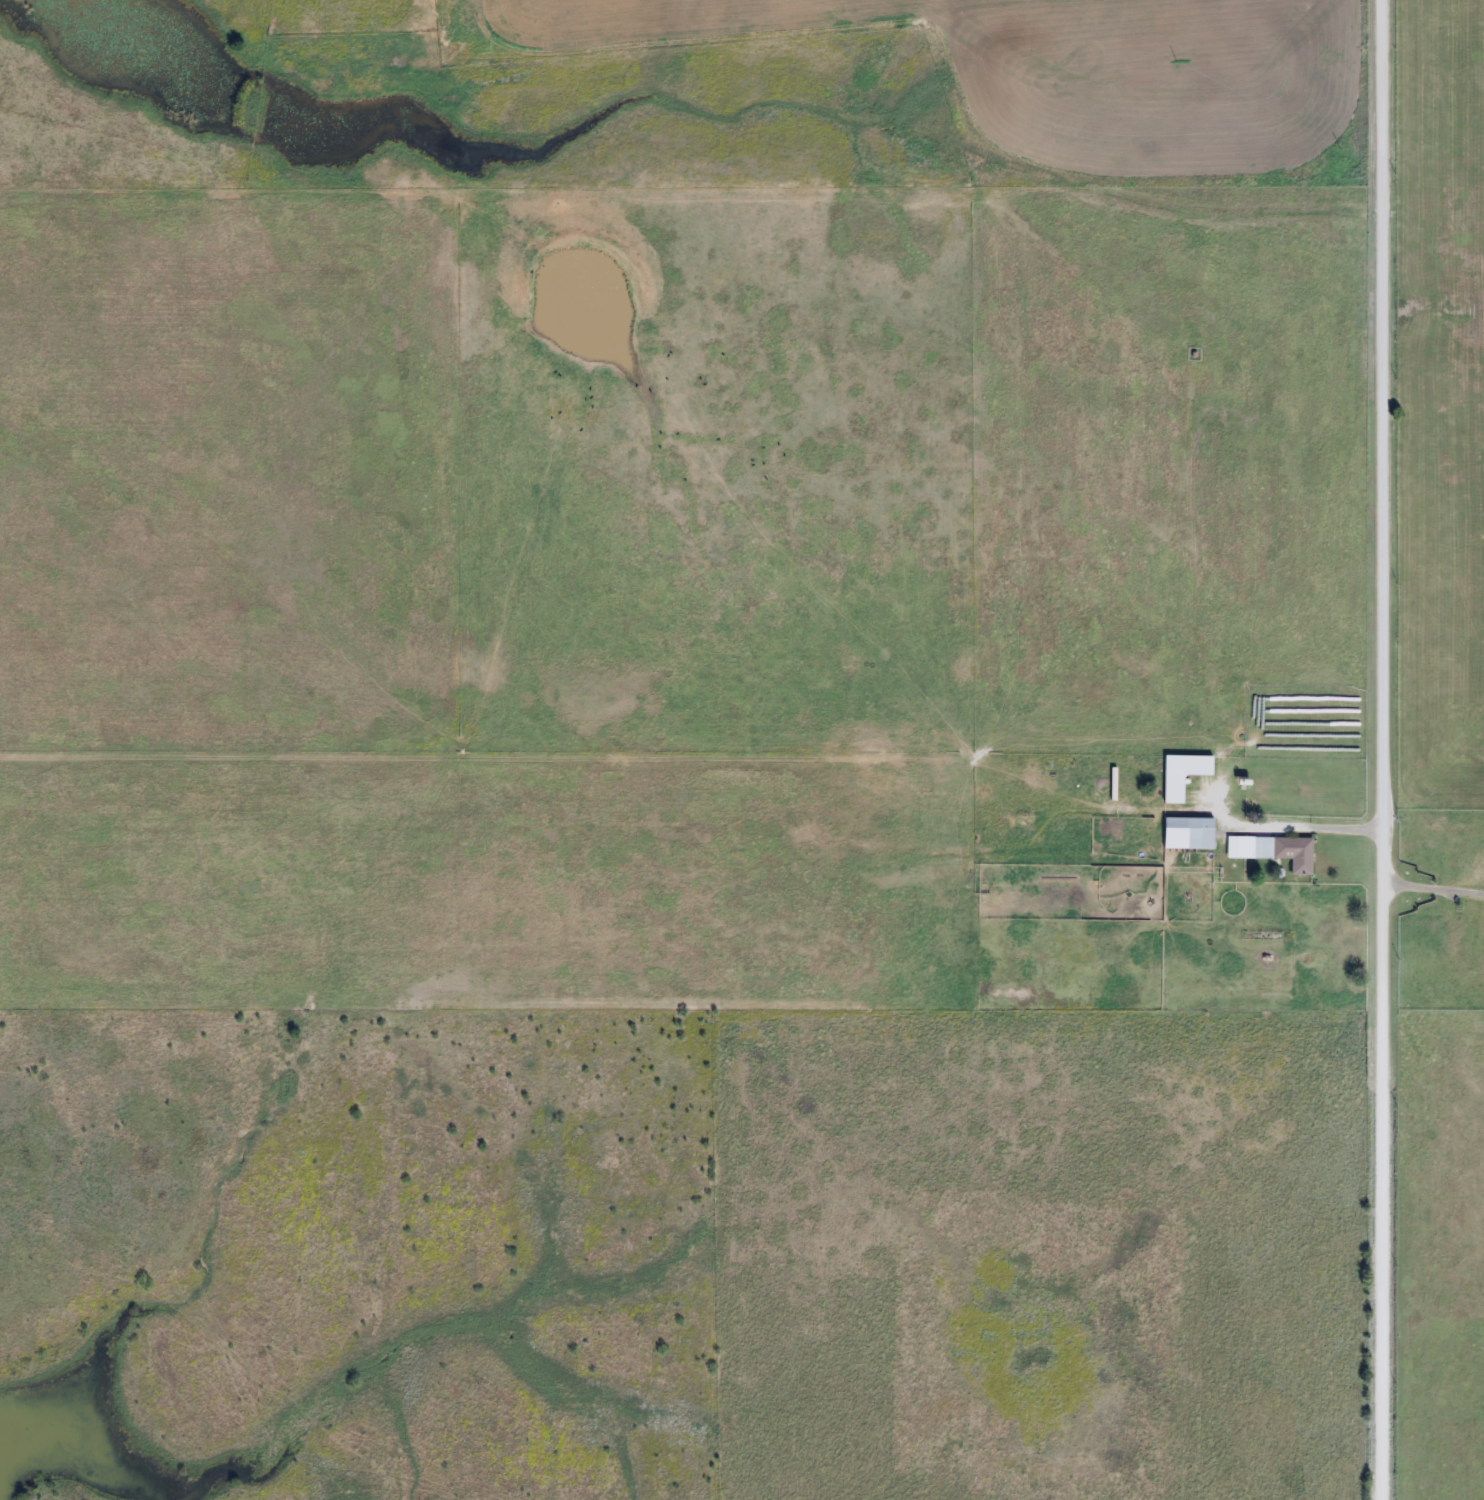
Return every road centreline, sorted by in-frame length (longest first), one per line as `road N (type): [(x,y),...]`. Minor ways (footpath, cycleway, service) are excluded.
road 1 (residential): [(1387,1499),(1386,0)]
road 2 (residential): [(1387,833),(1232,825)]

